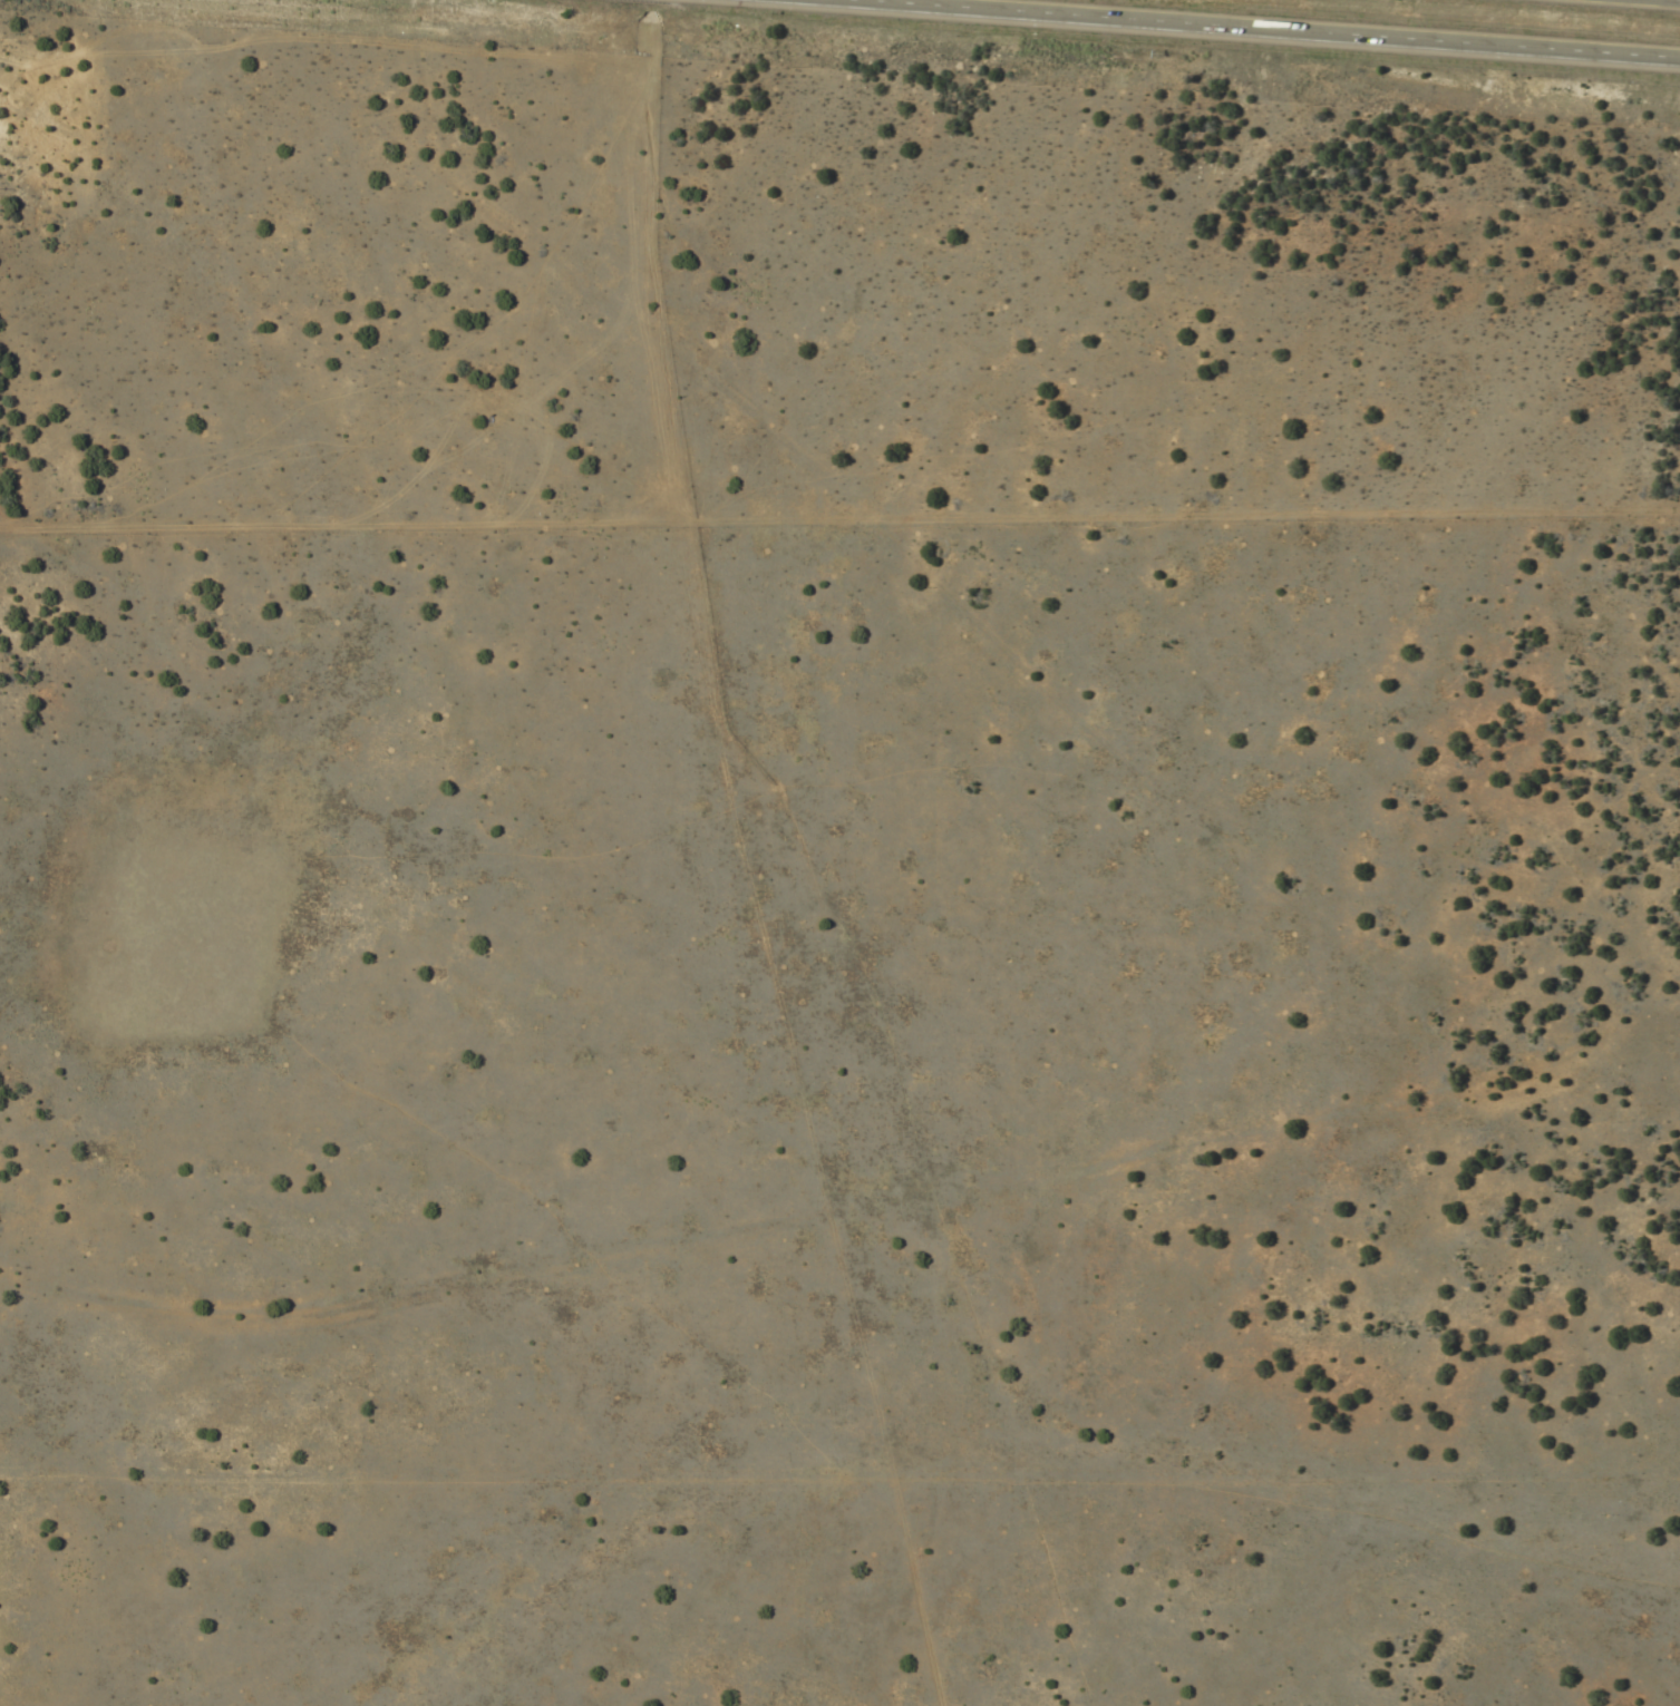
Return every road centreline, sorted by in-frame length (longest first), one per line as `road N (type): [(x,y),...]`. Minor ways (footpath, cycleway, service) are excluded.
road 1 (motorway): [(877,0),(1679,58)]

